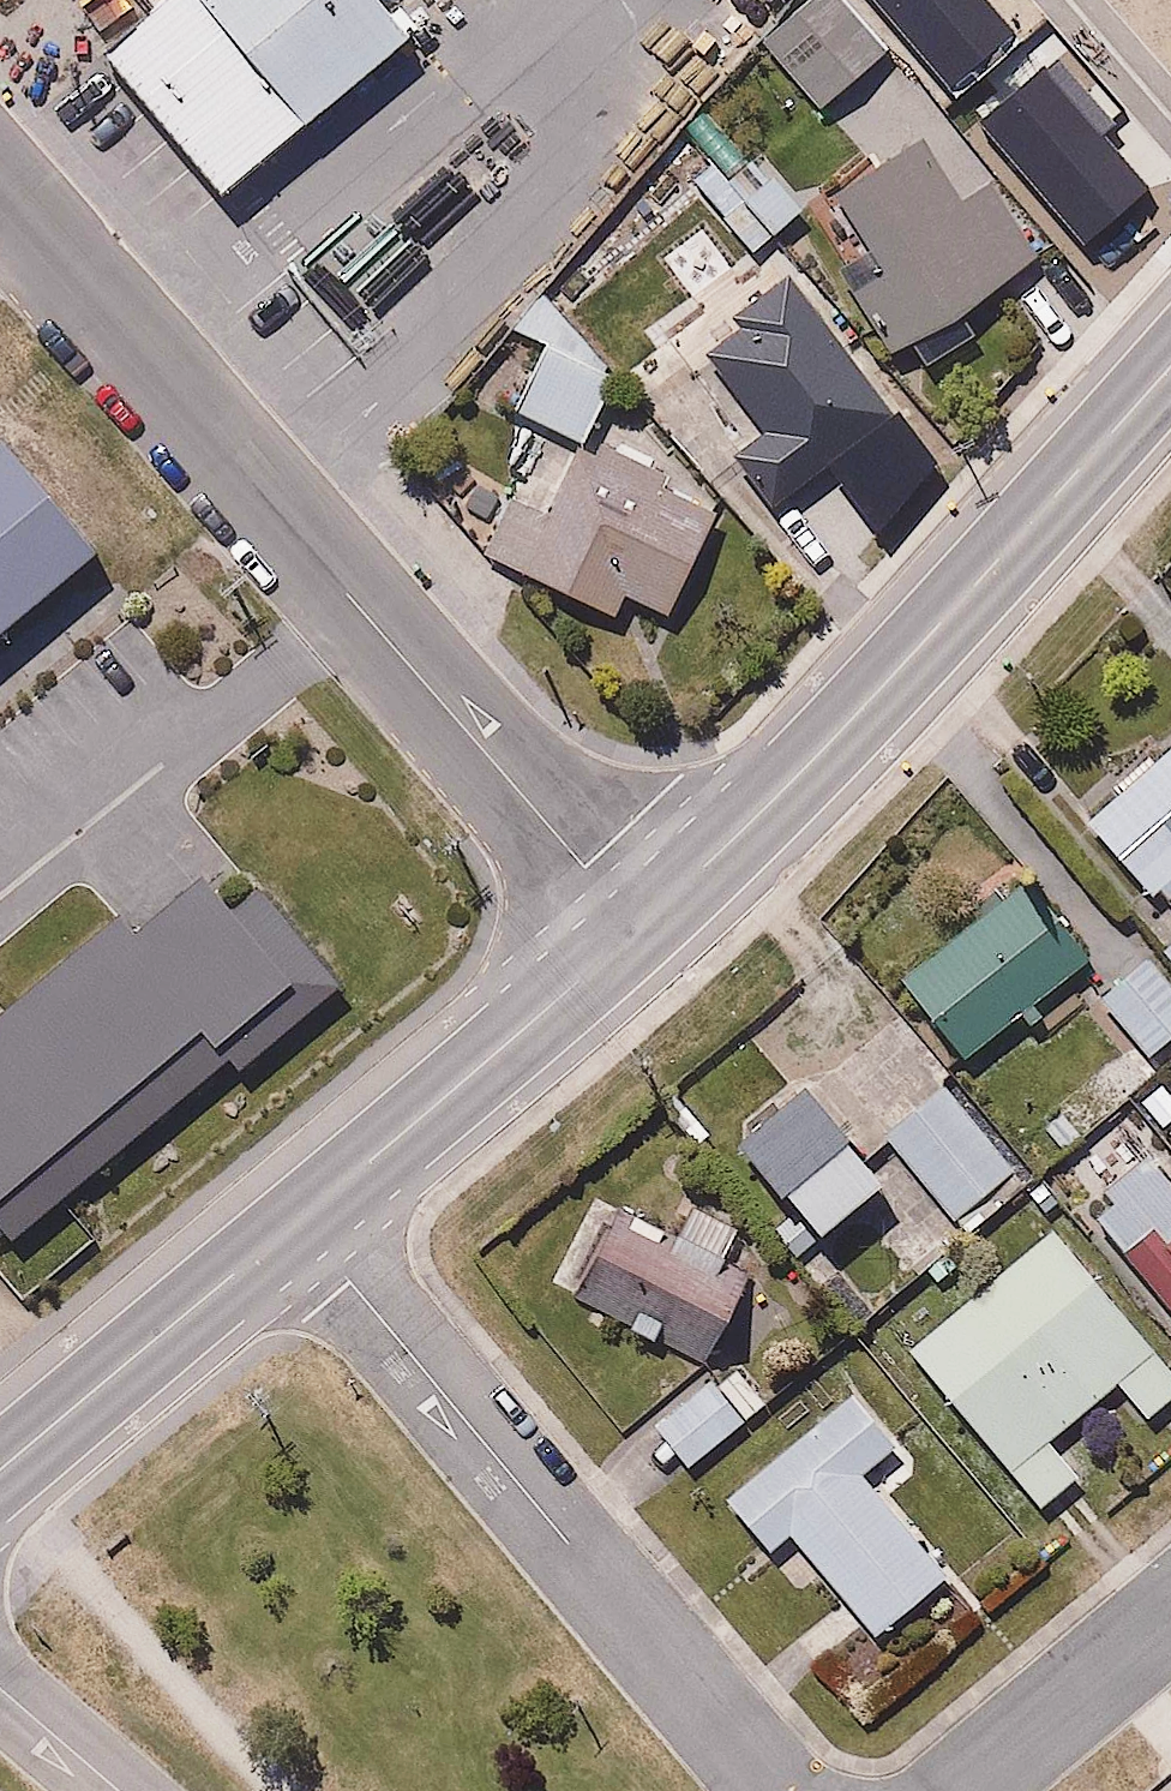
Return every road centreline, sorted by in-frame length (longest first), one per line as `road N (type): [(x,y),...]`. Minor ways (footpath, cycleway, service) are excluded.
road 1 (tertiary): [(0,195),(634,929)]
road 2 (primary): [(1170,363),(831,742),(634,929)]
road 3 (residential): [(299,1223),(785,1790)]
road 4 (primary): [(634,929),(299,1223)]
road 5 (primary): [(299,1223),(0,1470)]
road 6 (residential): [(915,1790),(1170,1584)]
road 7 (unclassified): [(0,1687),(119,1790)]

